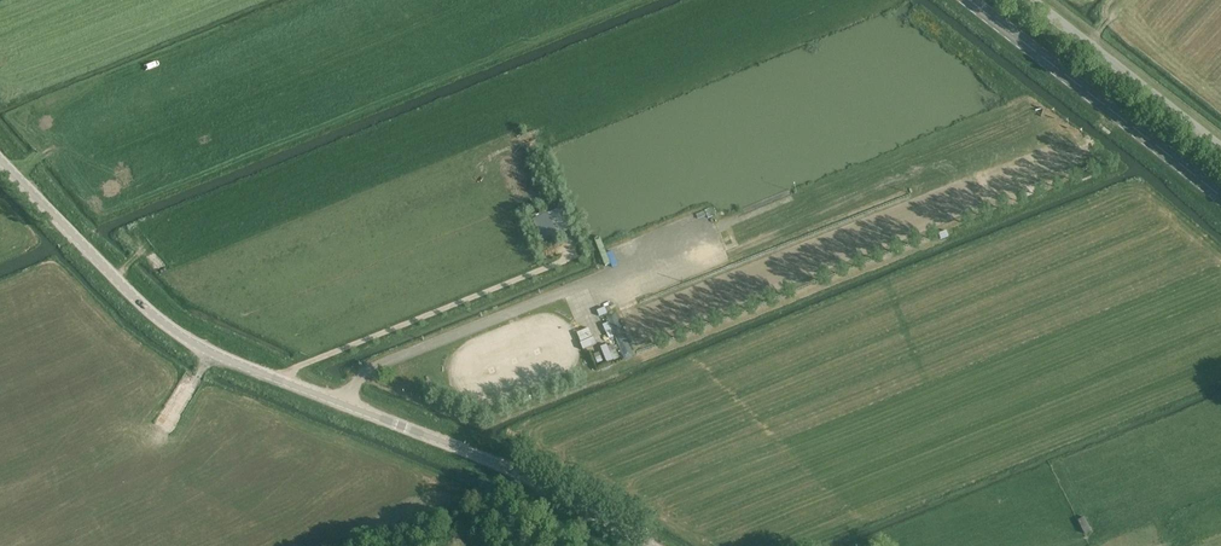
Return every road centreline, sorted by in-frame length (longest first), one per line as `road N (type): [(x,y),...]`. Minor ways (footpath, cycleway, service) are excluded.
road 1 (unclassified): [(649,545),(518,472),(209,352),(145,308),(0,160)]
road 2 (secondary): [(1220,199),(968,0)]
road 3 (unclassified): [(1220,143),(1032,0)]

